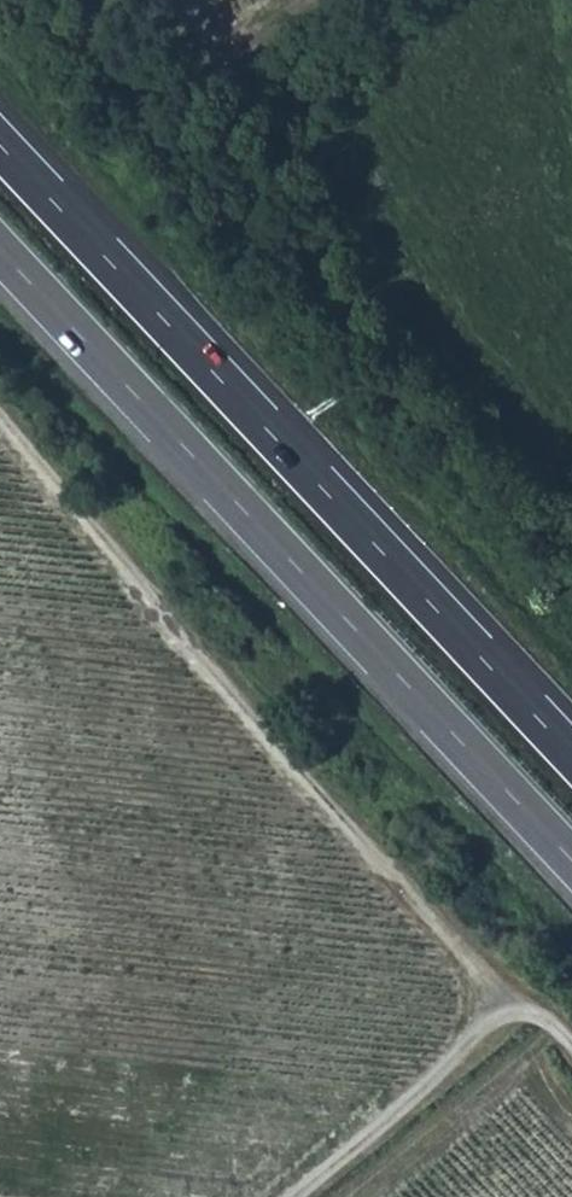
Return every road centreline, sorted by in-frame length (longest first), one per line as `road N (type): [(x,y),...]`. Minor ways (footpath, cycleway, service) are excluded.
road 1 (trunk): [(571,755),(0,146)]
road 2 (trunk): [(0,251),(571,860)]
road 3 (track): [(0,427),(492,1019)]
road 4 (track): [(295,1196),(380,1128),(492,1019)]

